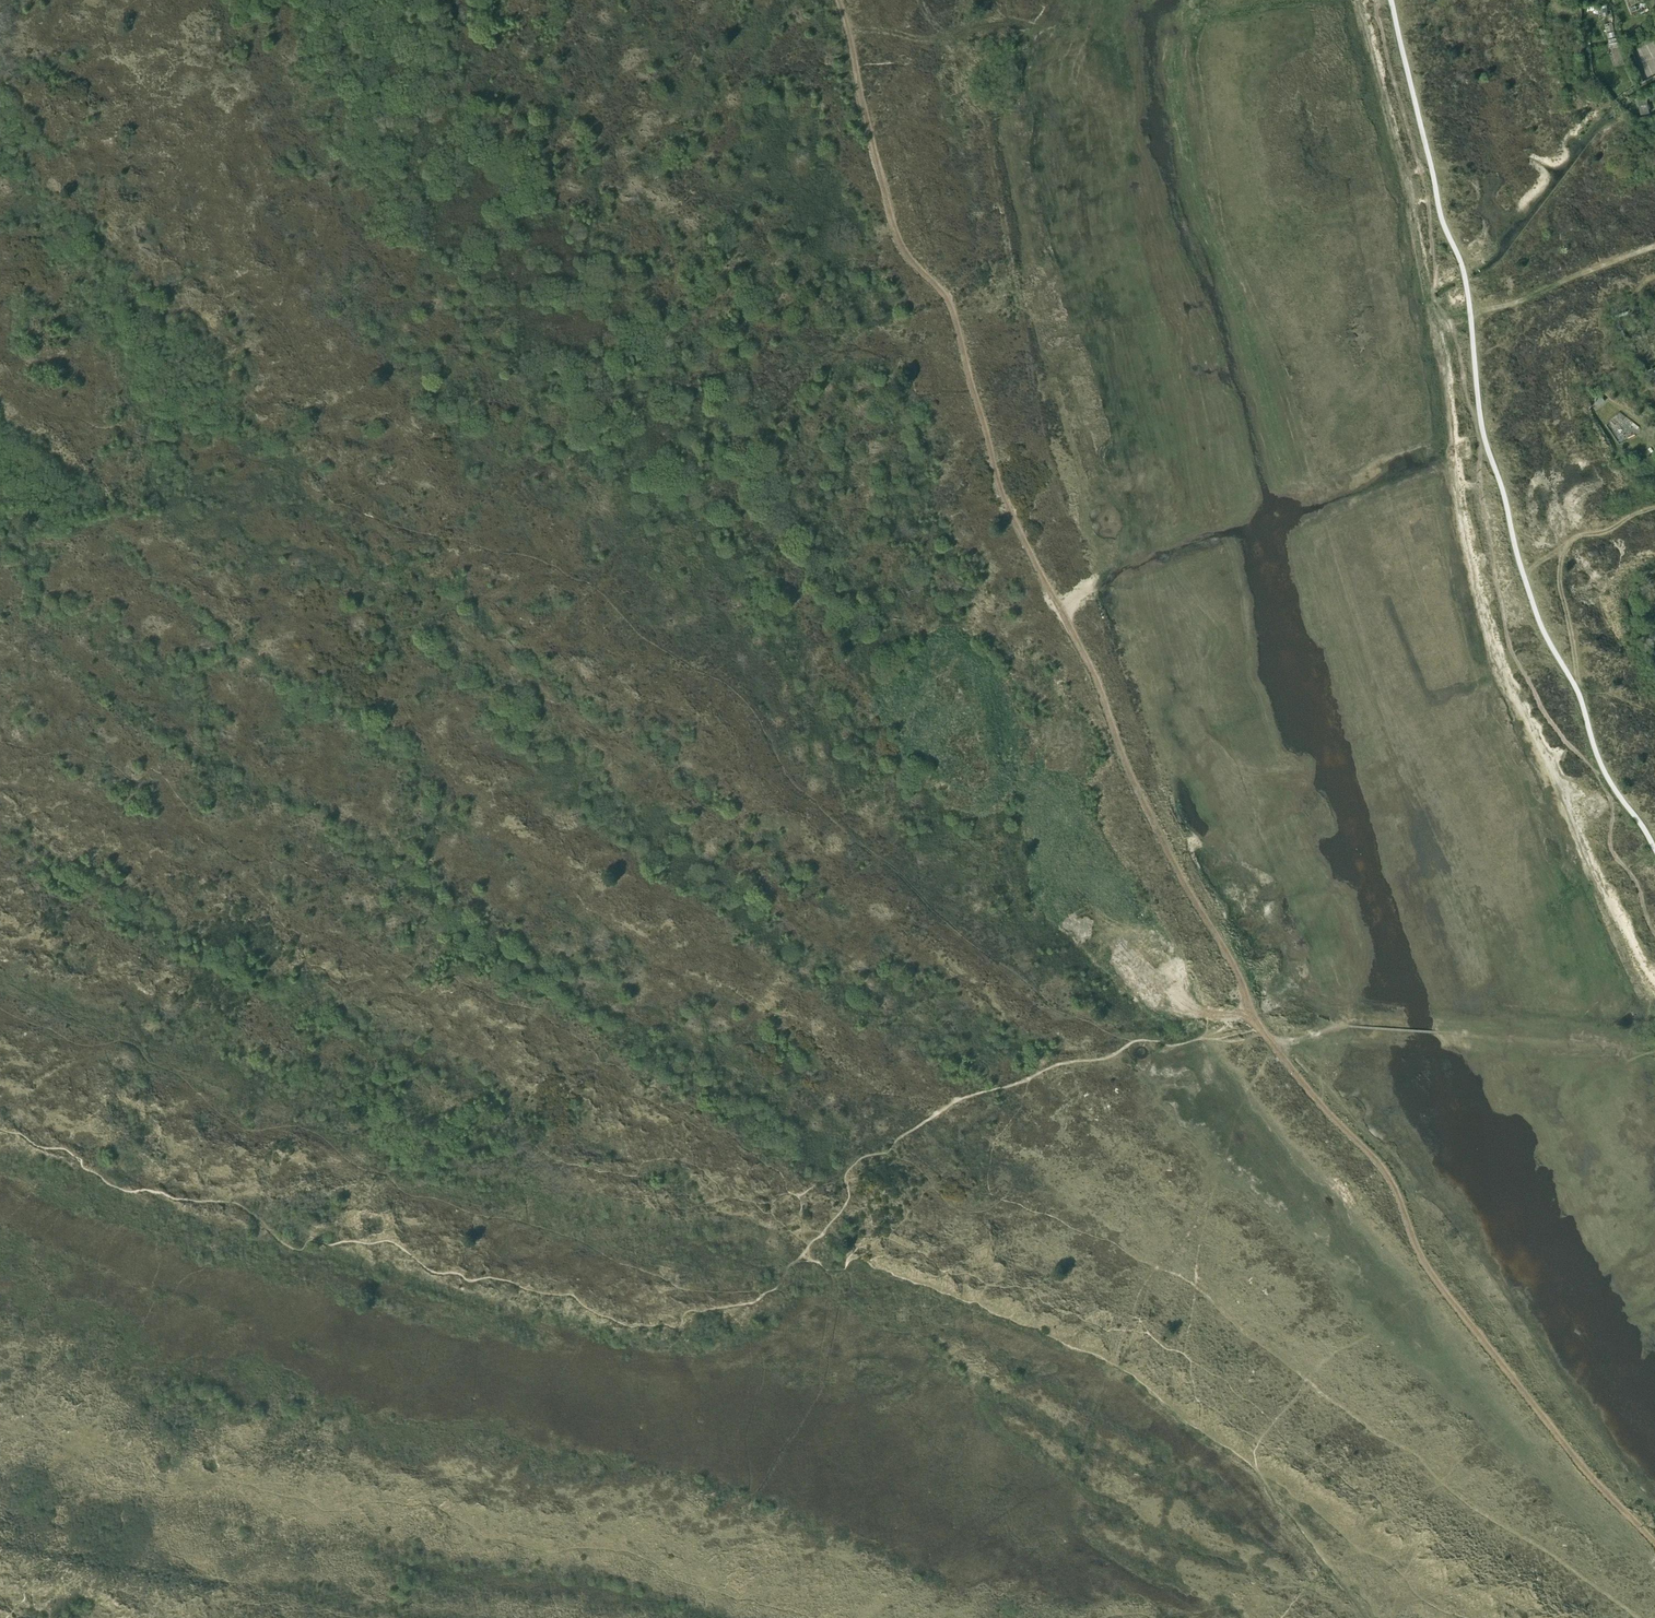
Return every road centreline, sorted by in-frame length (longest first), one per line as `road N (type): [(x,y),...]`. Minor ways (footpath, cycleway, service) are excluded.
road 1 (track): [(1654,1544),(1421,1259),(1376,1159),(1316,1100),(1261,1029)]
road 2 (track): [(1471,313),(1654,247)]

